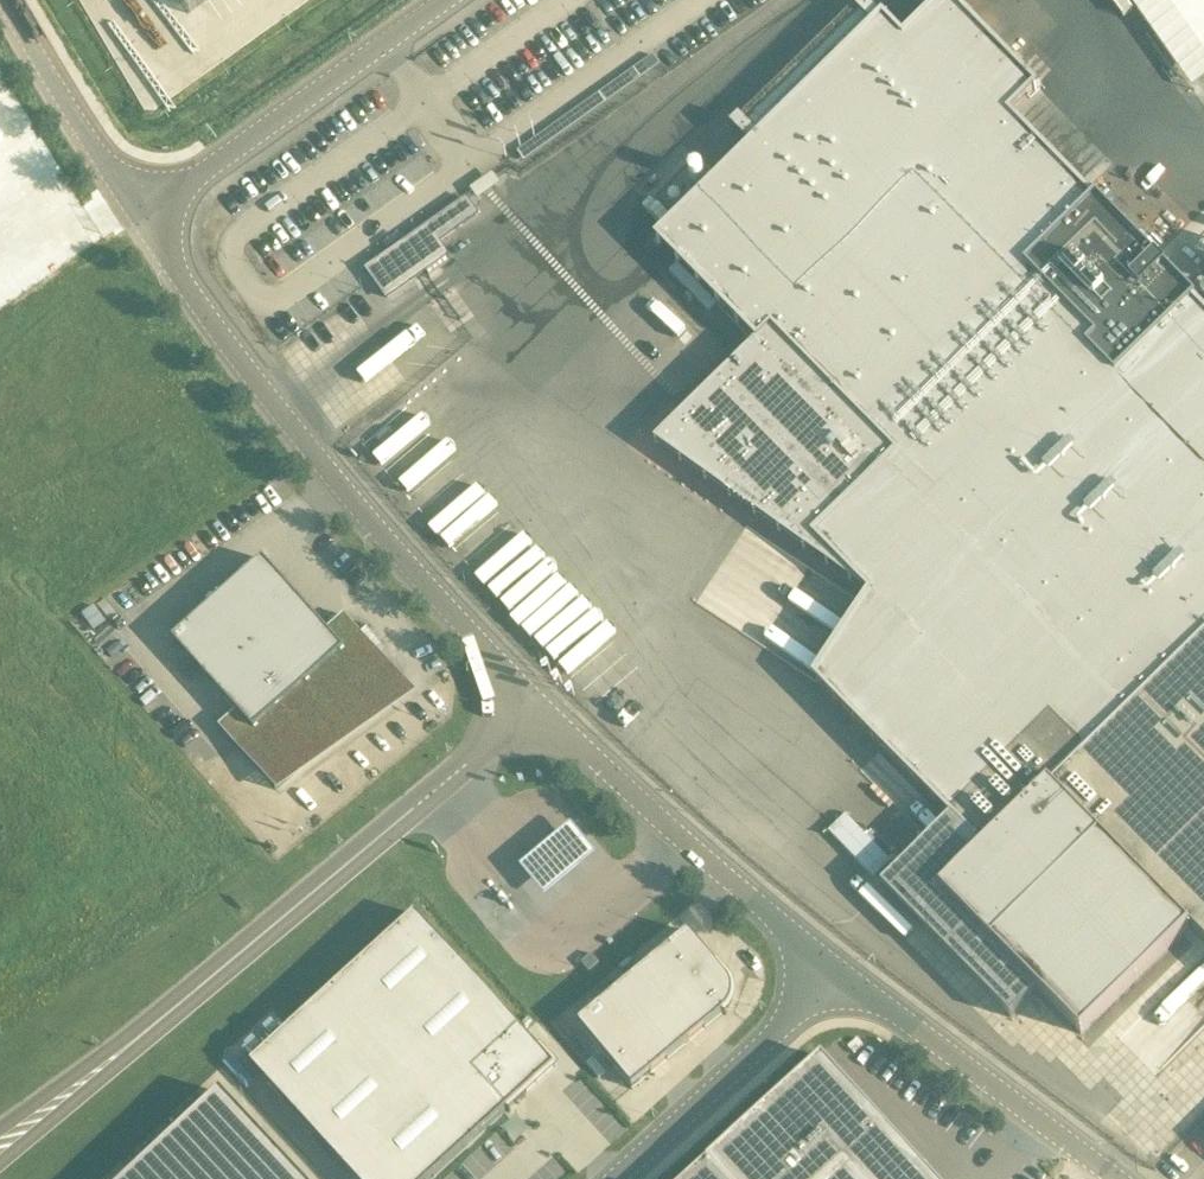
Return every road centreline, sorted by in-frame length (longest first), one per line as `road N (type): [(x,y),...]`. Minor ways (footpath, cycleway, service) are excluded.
road 1 (unclassified): [(0,1147),(535,707)]
road 2 (unclassified): [(535,707),(338,486),(139,216)]
road 3 (unclassified): [(835,967),(726,881),(535,707)]
road 4 (unclassified): [(139,216),(445,0)]
road 5 (unclassified): [(1118,1178),(835,967)]
road 6 (unclassified): [(835,967),(609,1178)]
road 7 (unclassified): [(139,216),(4,0)]

